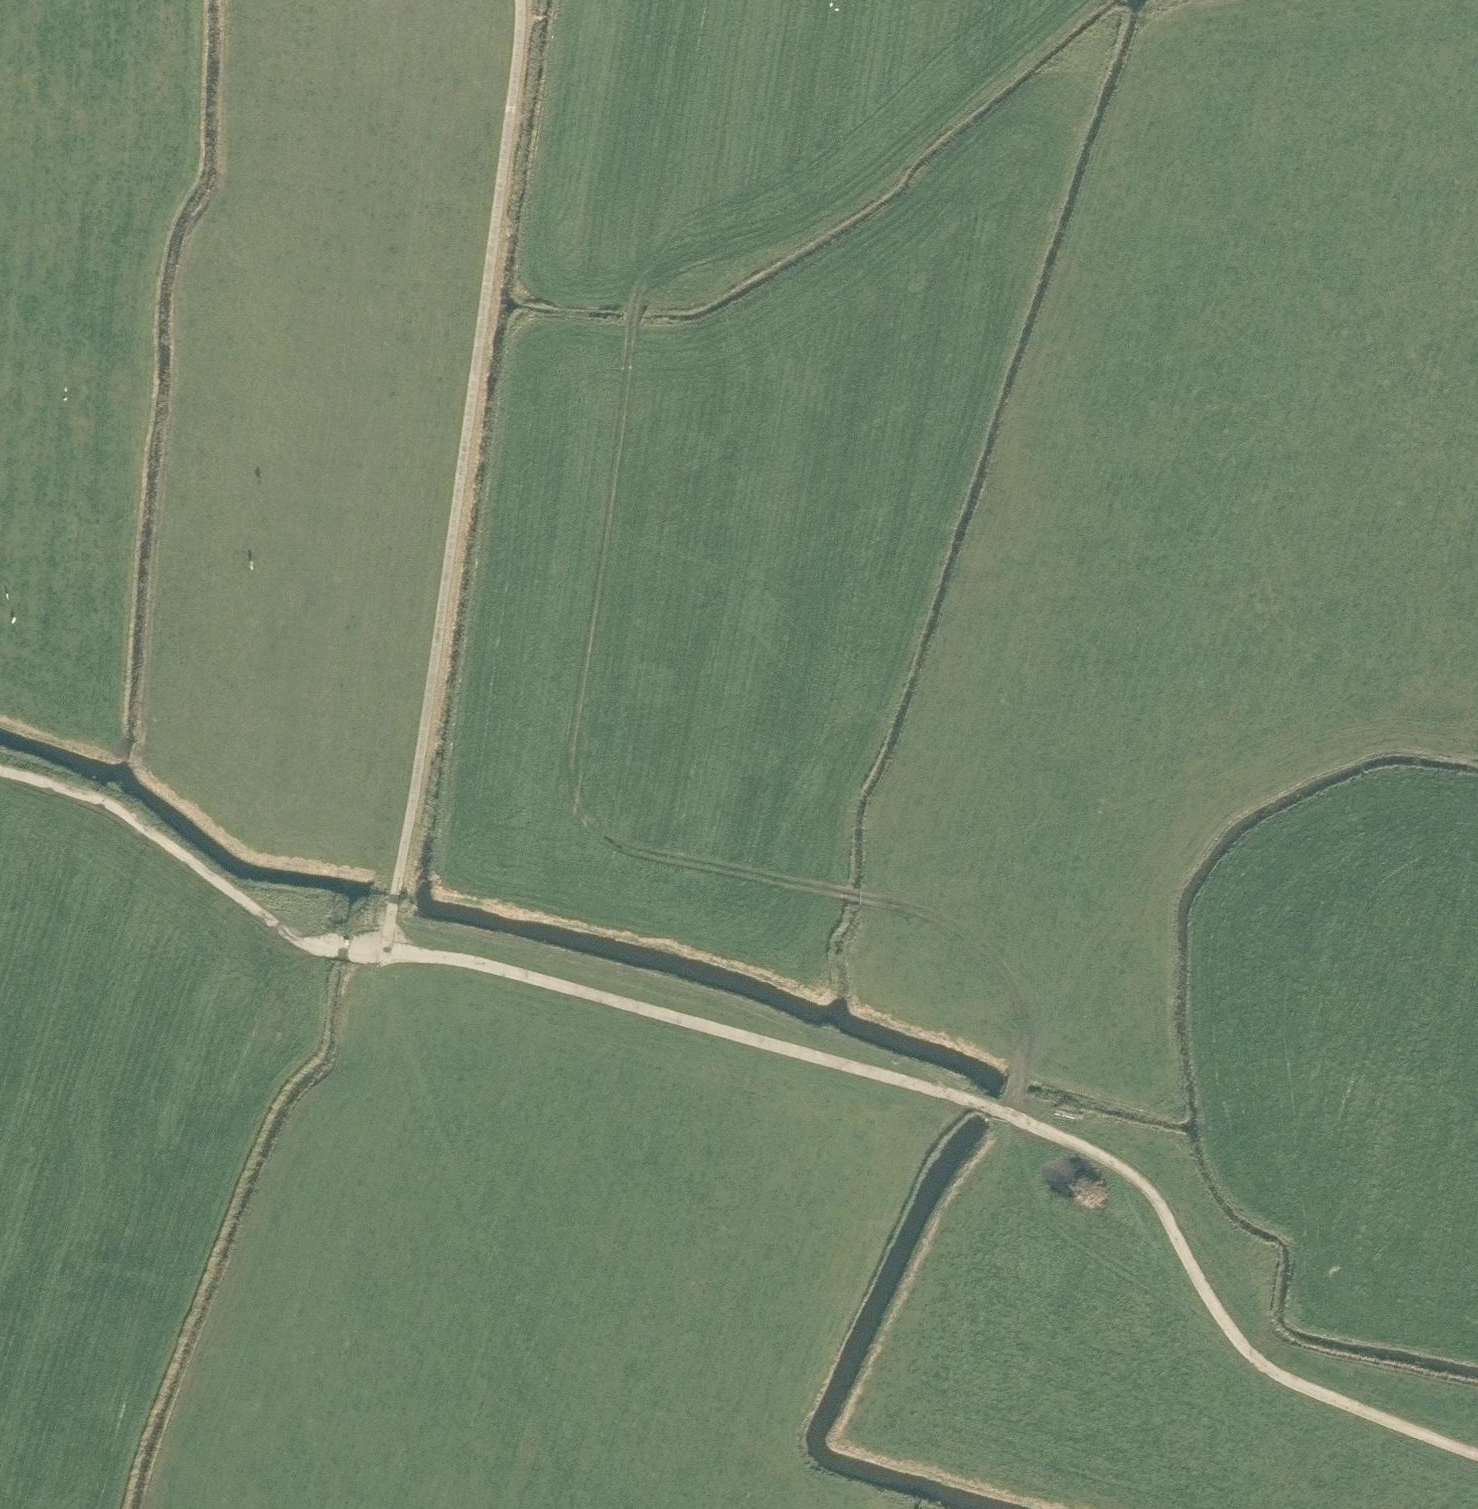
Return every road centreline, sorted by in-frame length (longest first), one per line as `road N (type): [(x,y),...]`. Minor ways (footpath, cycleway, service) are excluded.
road 1 (track): [(385,954),(484,965),(966,1100),(1075,1144),(1157,1198),(1196,1273),(1257,1360),(1477,1452)]

